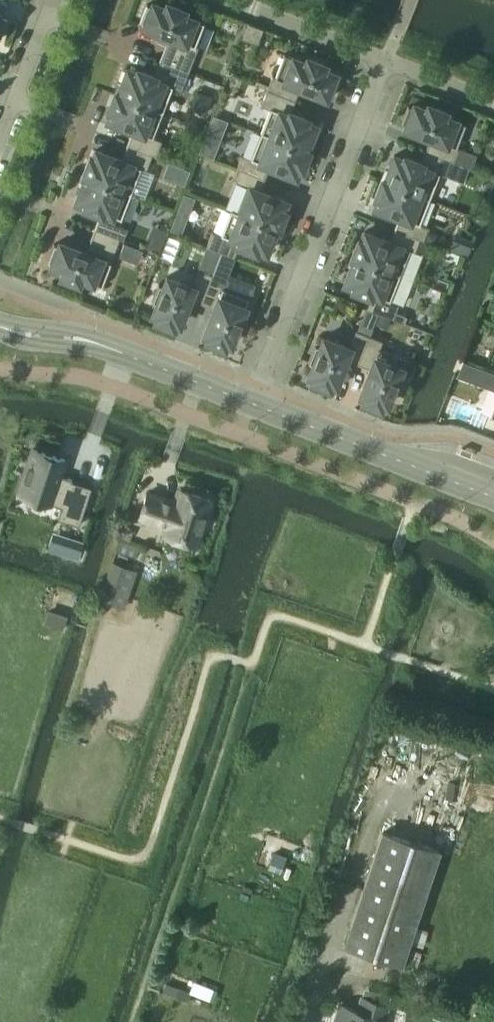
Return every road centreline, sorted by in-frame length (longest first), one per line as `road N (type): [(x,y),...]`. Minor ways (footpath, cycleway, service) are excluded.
road 1 (track): [(136,1021),(253,664)]
road 2 (residential): [(384,62),(256,387)]
road 3 (tertiary): [(493,499),(250,402)]
road 4 (residential): [(384,62),(223,0)]
road 5 (tertiary): [(250,402),(91,341)]
road 6 (residential): [(53,0),(0,131)]

